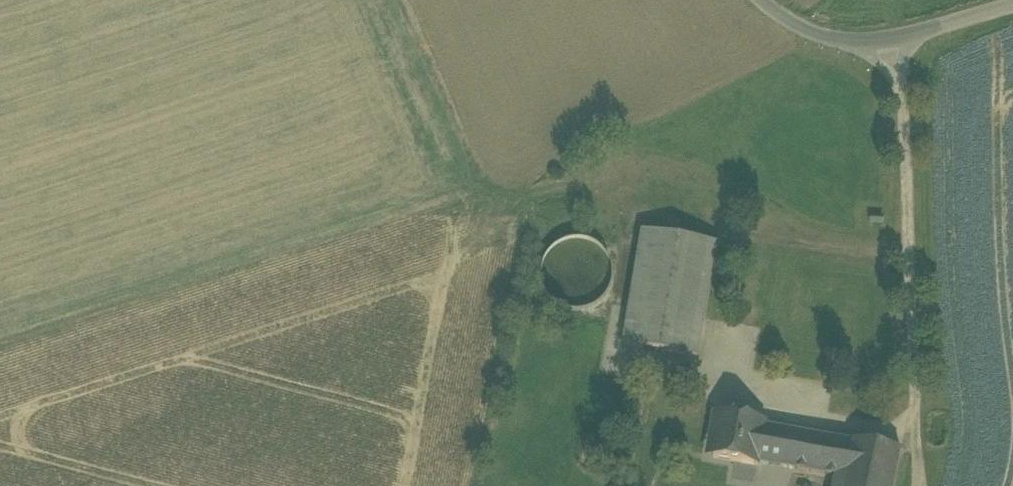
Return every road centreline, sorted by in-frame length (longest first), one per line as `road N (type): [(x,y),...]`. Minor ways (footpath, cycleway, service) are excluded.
road 1 (unclassified): [(754,0),(788,35),(845,51),(1012,4)]

